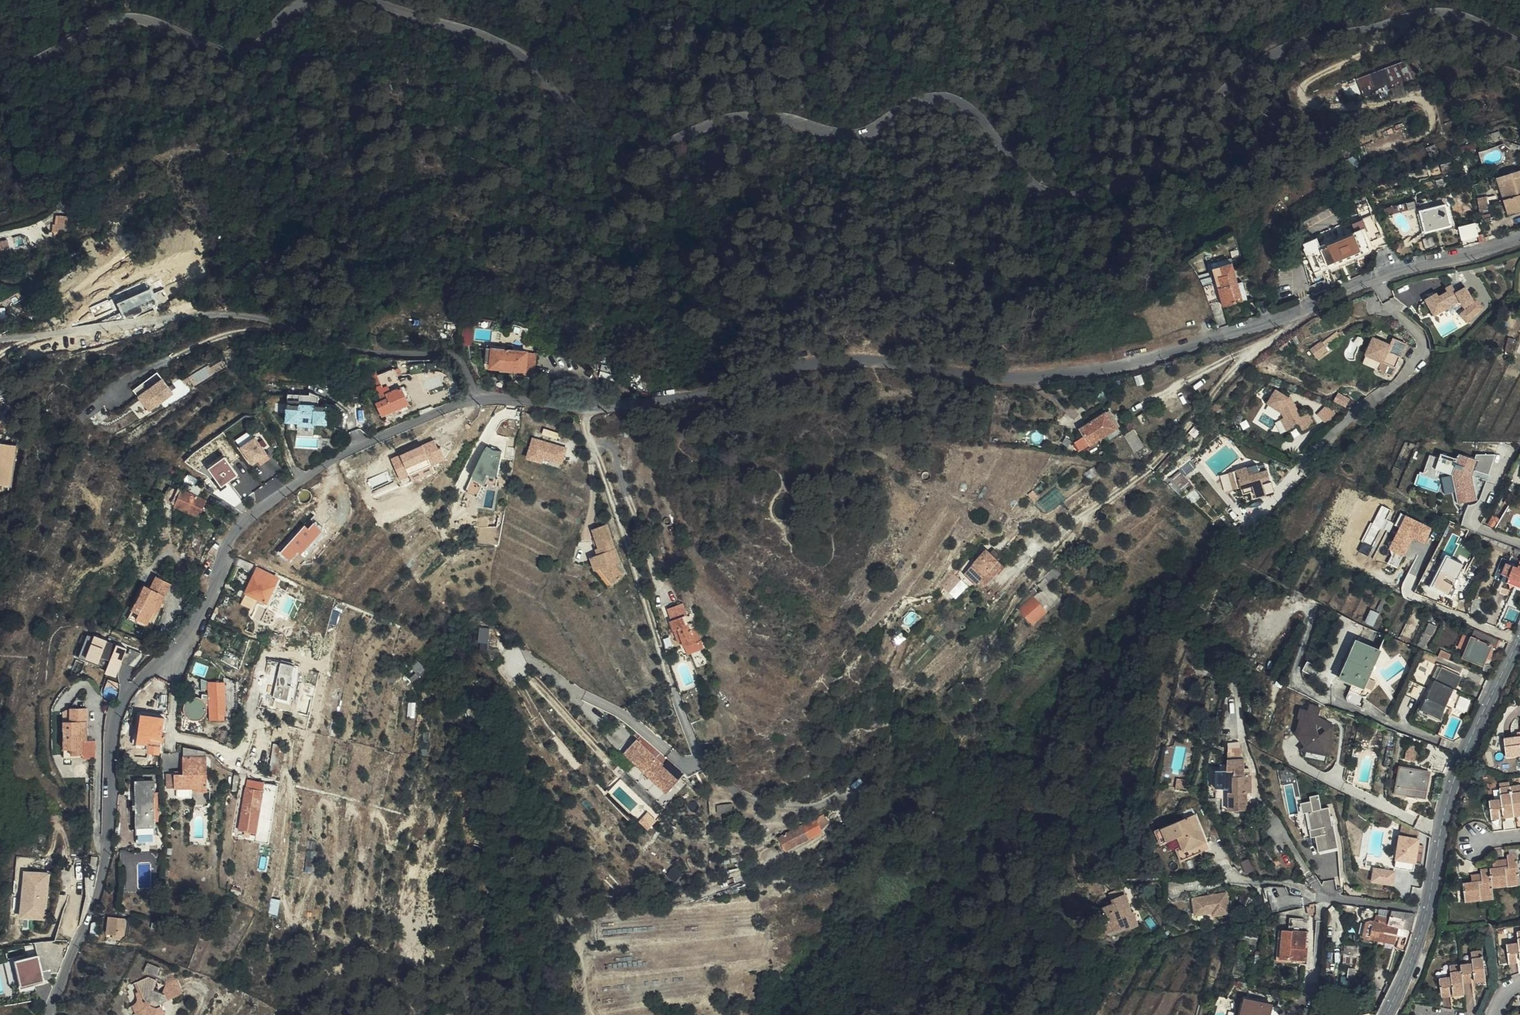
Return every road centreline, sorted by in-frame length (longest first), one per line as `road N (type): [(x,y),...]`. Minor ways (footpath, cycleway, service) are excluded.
road 1 (unclassified): [(370,0),(501,42),(595,124),(631,138),(674,140),(723,121),(770,117),(867,133),(927,99),(955,99),(1036,180),(1064,190),(1114,175),(1177,139),(1219,88),(1273,52),(1435,13),(1471,14),(1519,39)]
road 2 (unclassified): [(1519,241),(1405,268),(1310,307),(1112,368),(1026,379),(842,362),(664,402),(587,408),(476,399)]
road 3 (unclassified): [(476,399),(360,445),(243,523),(188,638),(141,678),(118,712),(106,867),(55,1014)]
road 4 (unclassified): [(476,399),(456,357),(330,351),(282,326),(207,315),(0,339)]
road 5 (tertiary): [(1385,1014),(1421,936),(1454,773),(1519,640)]
road 6 (unclassified): [(0,71),(129,19),(220,51),(243,51),(312,0)]

